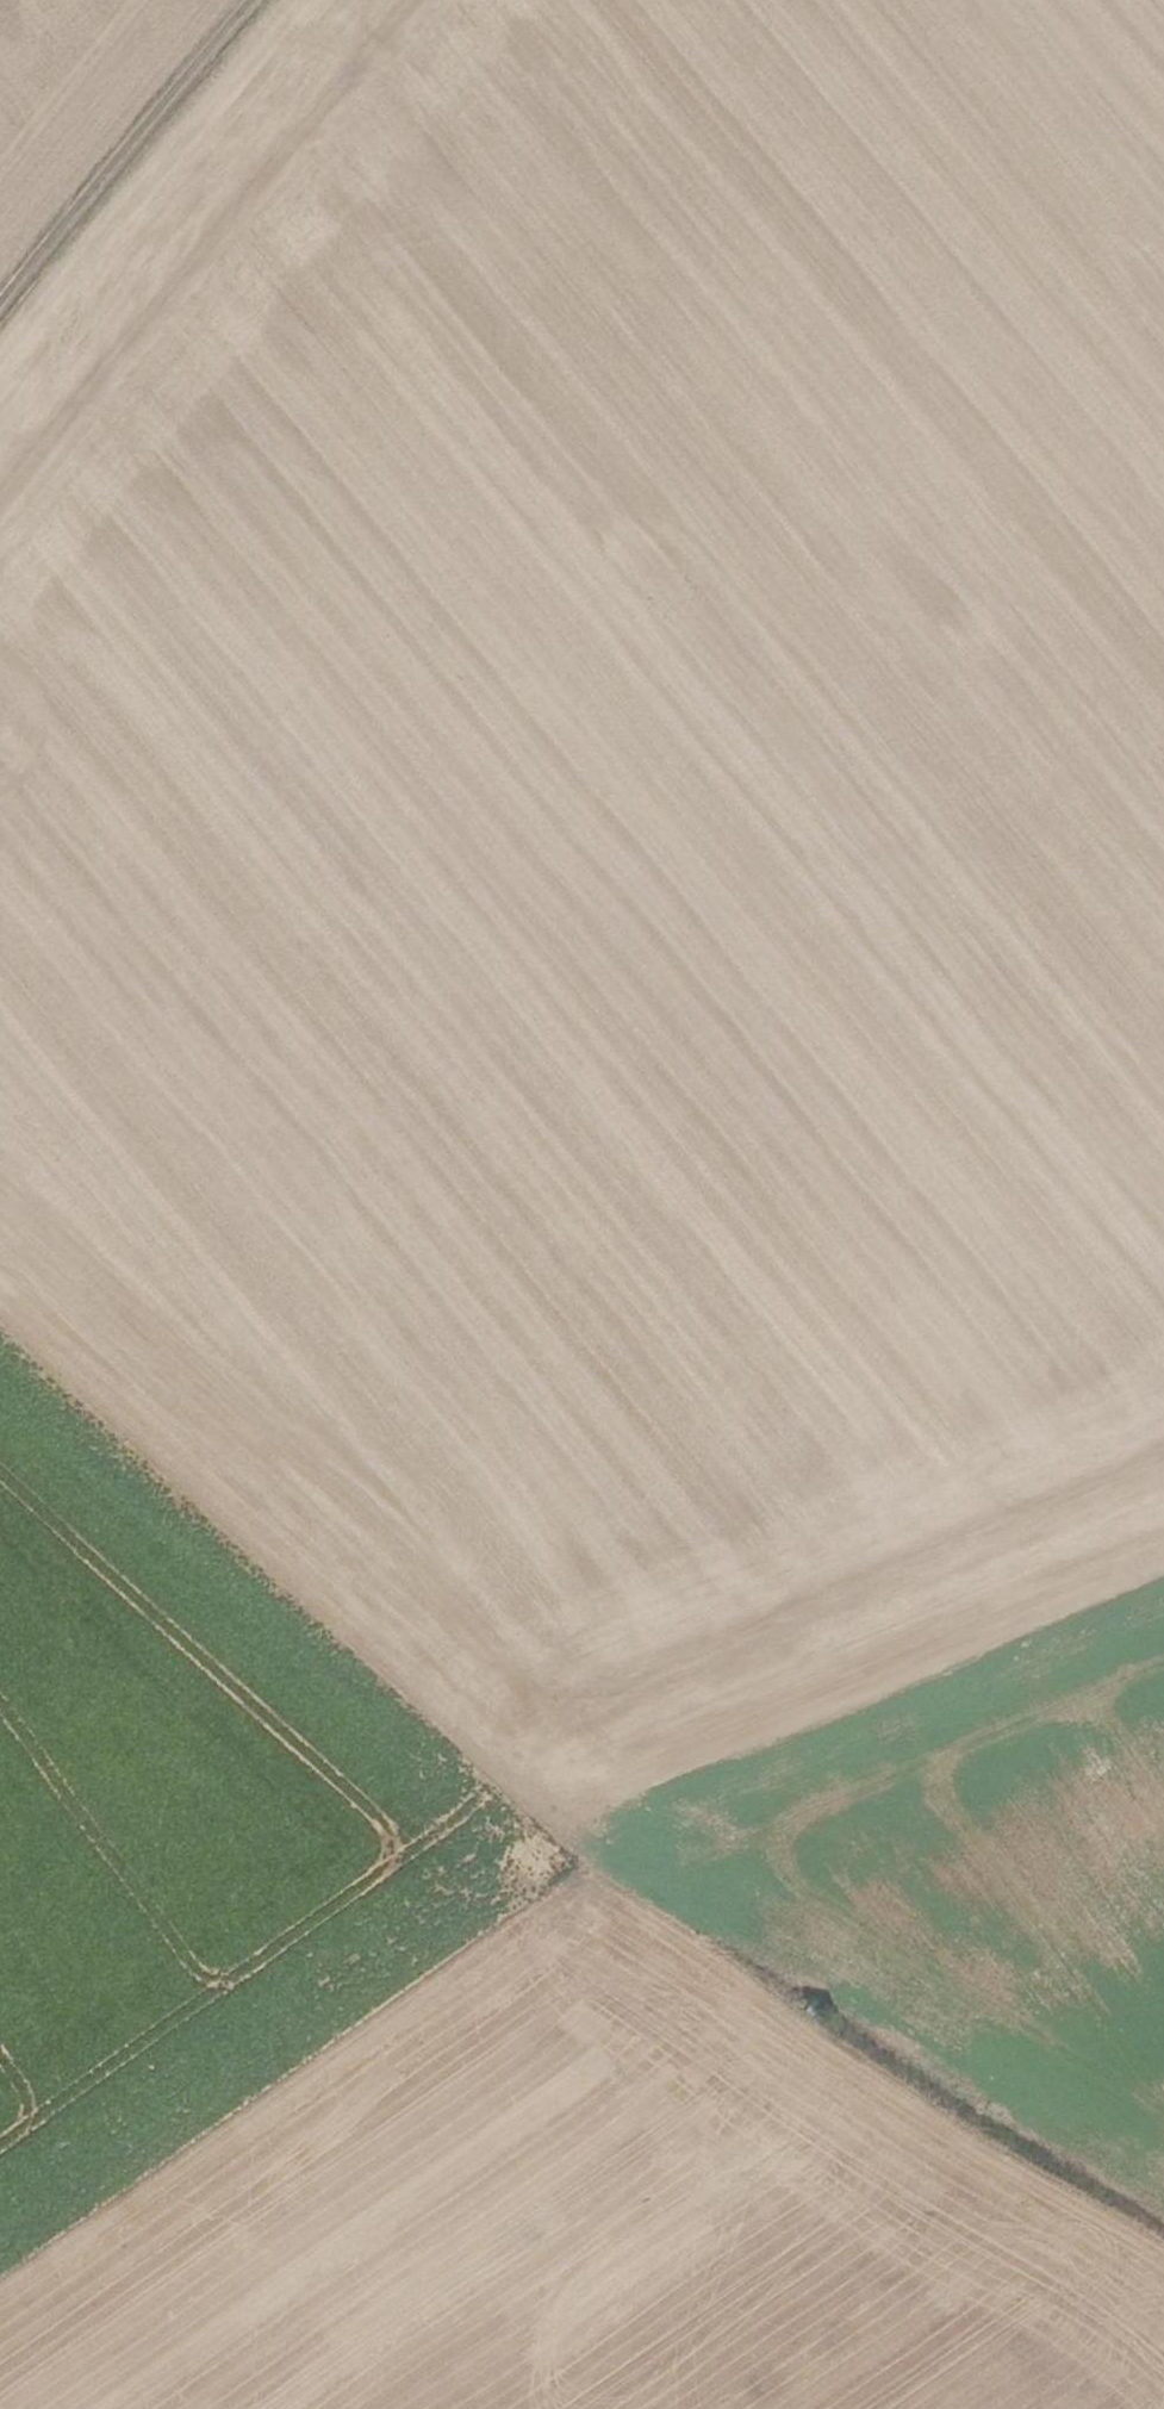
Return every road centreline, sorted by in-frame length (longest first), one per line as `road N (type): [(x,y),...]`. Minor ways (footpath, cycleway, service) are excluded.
road 1 (track): [(0,301),(250,0)]

